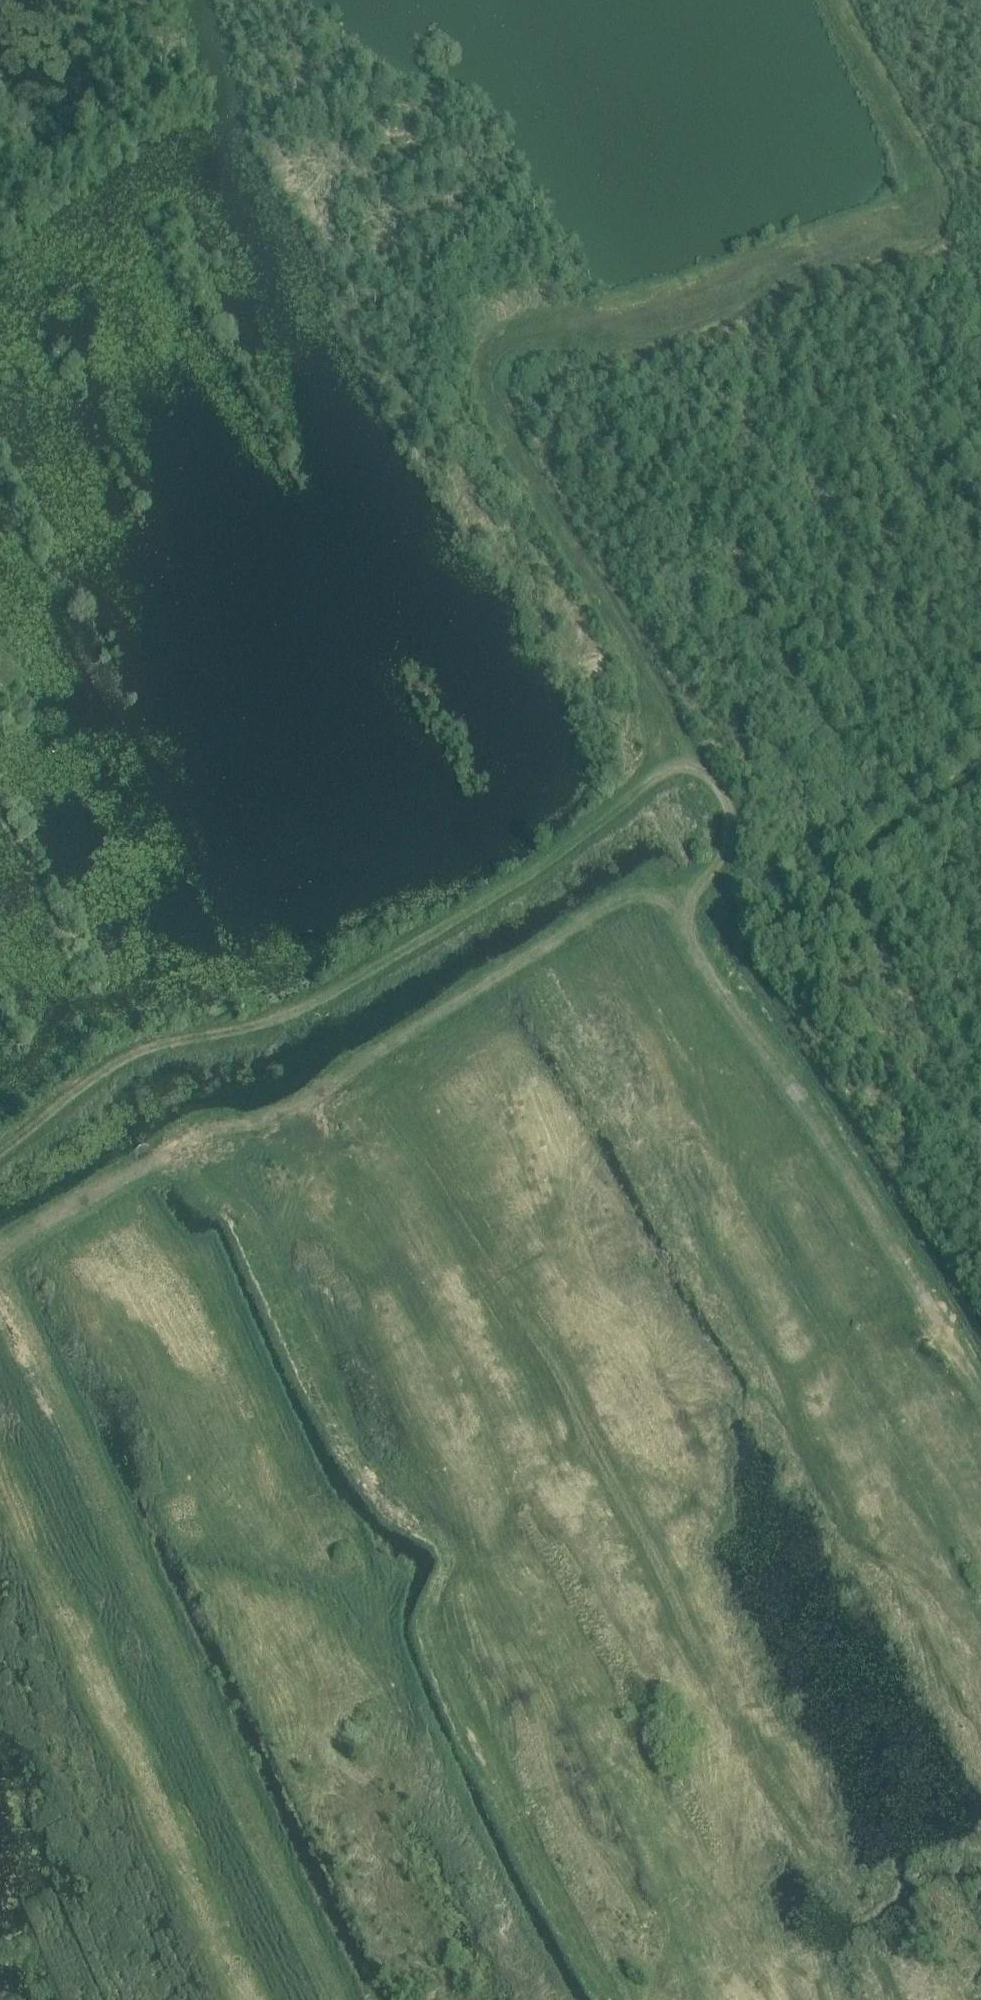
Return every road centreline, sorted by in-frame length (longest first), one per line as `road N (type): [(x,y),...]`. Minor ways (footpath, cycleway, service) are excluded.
road 1 (track): [(825,0),(925,183),(922,212),(902,231),(528,341),(500,362),(494,387),(677,736),(683,766)]
road 2 (track): [(682,908),(718,863),(729,829),(718,789),(683,766),(360,976),(265,1018),(135,1046),(0,1155)]
road 3 (track): [(0,1256),(200,1132),(264,1123),(311,1100),(641,893),(662,894)]
road 4 (track): [(682,908),(703,971),(805,1101),(980,1382)]

